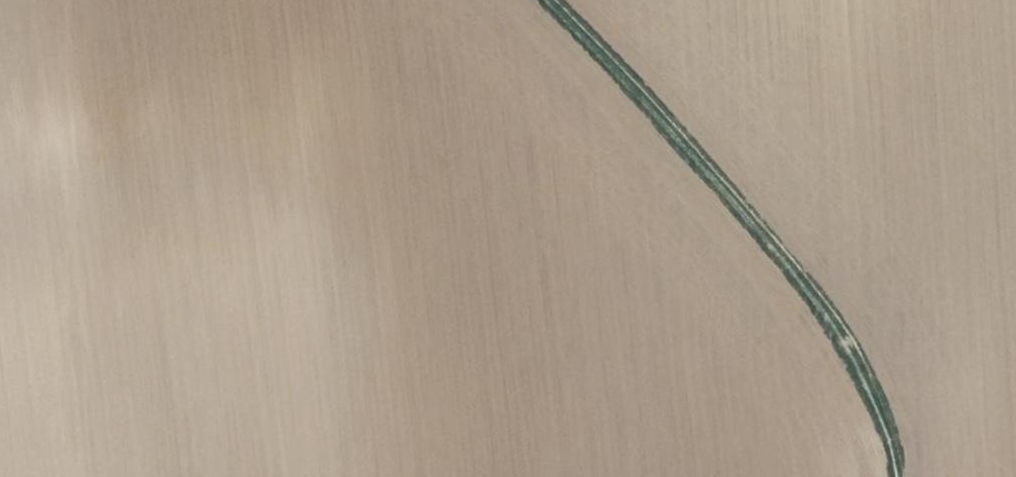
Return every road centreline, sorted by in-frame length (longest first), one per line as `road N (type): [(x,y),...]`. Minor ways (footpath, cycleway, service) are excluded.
road 1 (track): [(551,0),(717,178),(846,335),(872,383),(901,476)]

